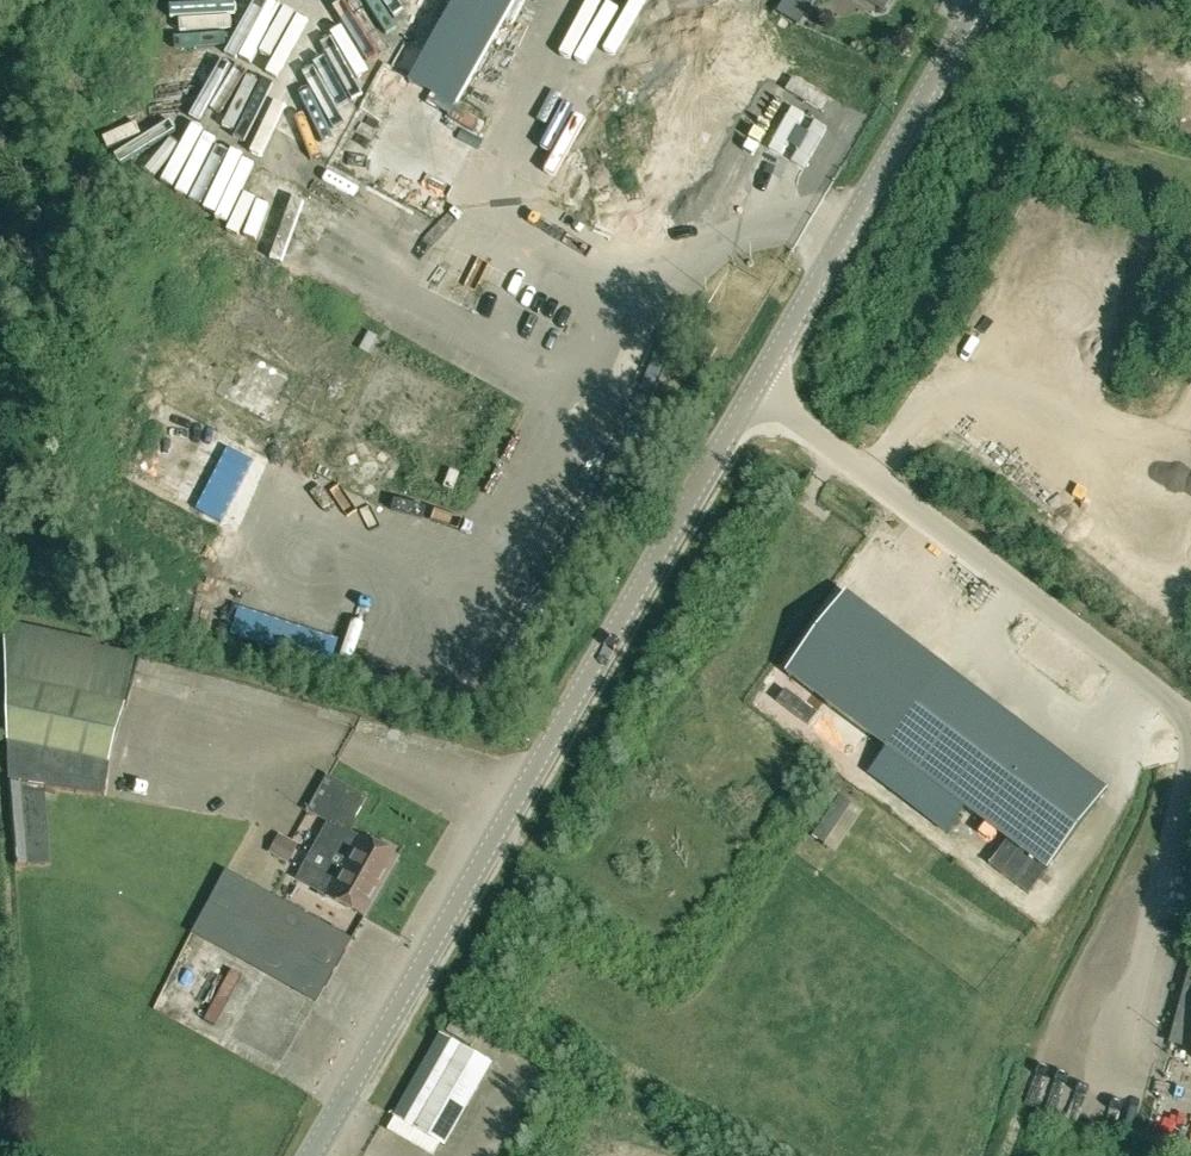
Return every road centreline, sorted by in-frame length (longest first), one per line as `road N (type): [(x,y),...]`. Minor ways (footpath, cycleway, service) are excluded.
road 1 (unclassified): [(306,1155),(979,0)]

